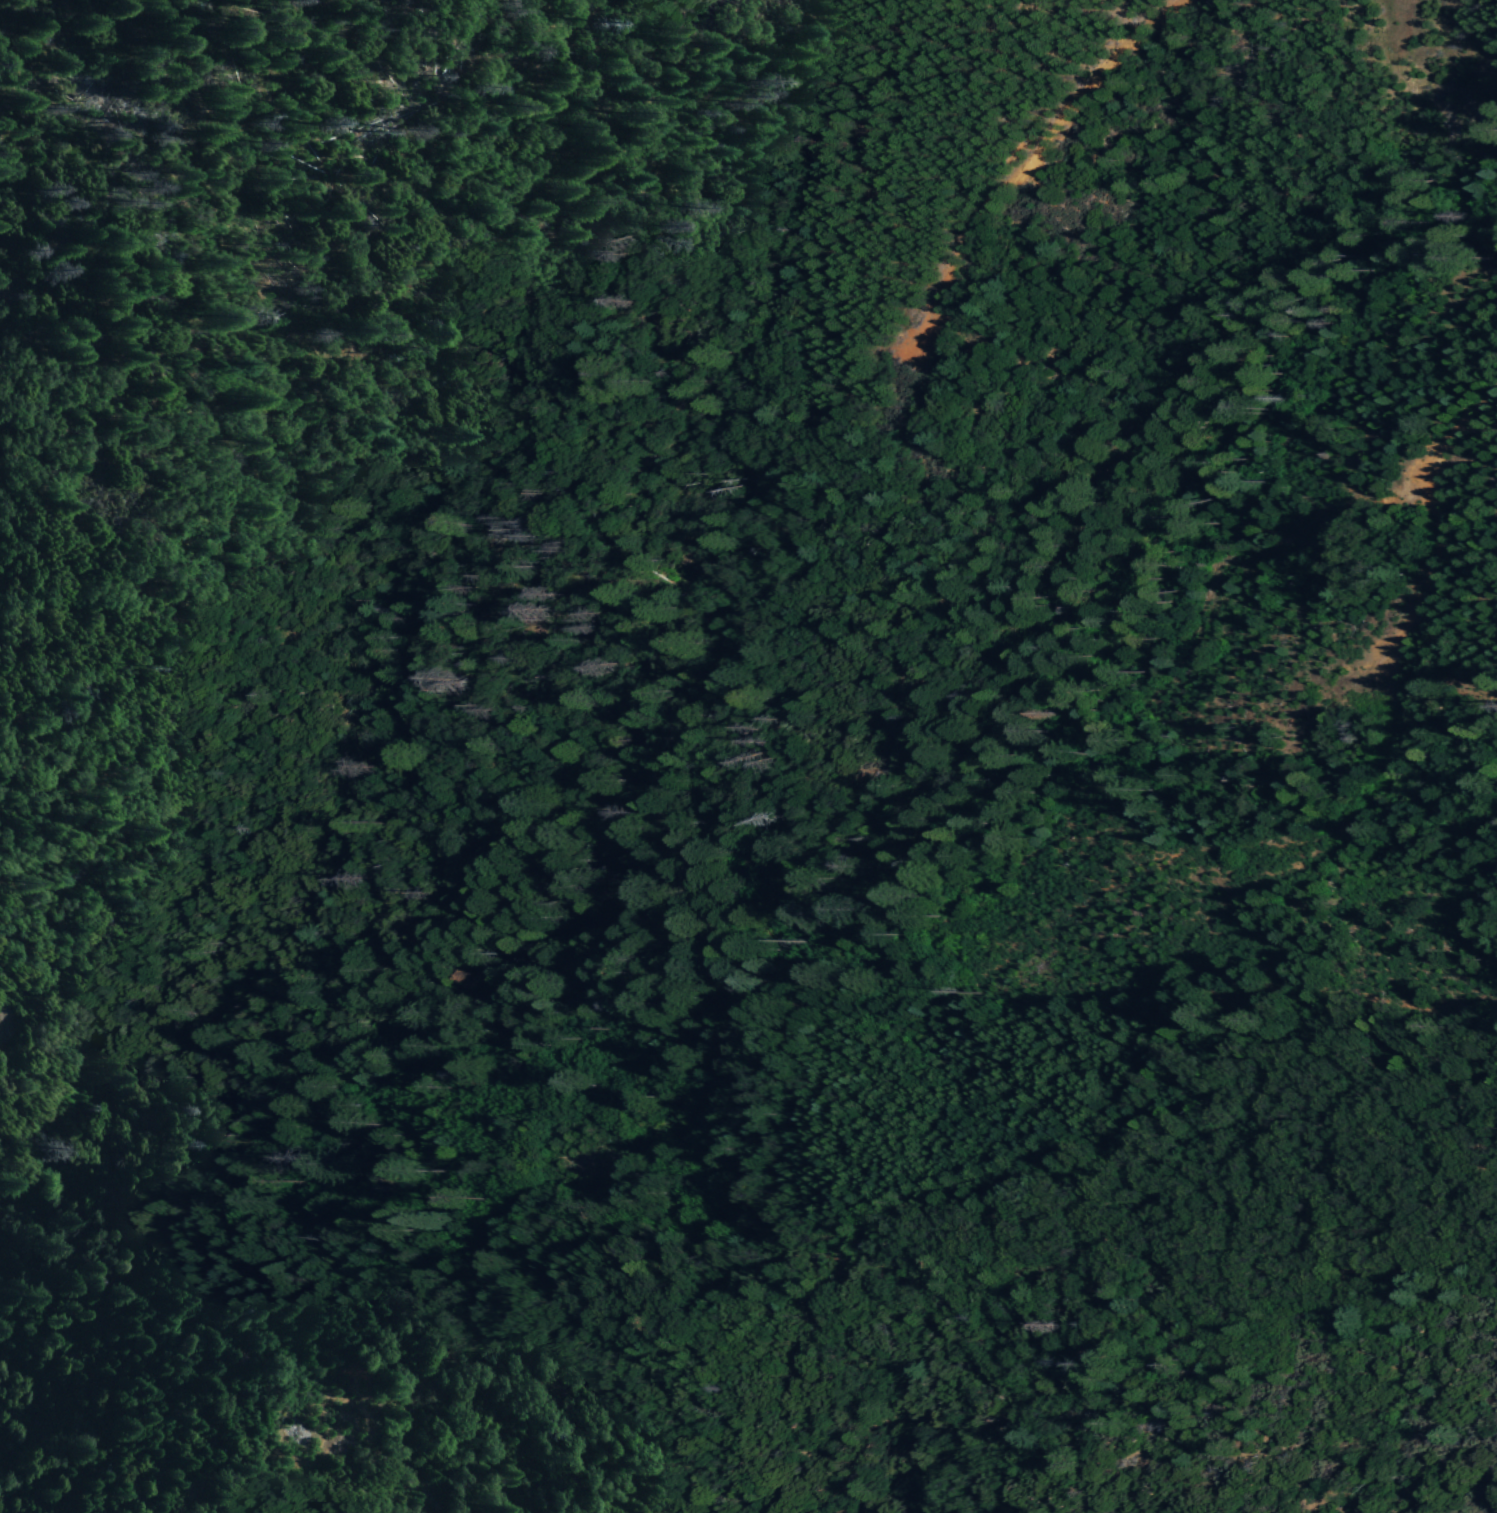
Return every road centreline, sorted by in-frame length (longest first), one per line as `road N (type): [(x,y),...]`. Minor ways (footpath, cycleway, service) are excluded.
road 1 (track): [(1386,667),(1425,581),(1439,512),(1432,465),(1496,383)]

